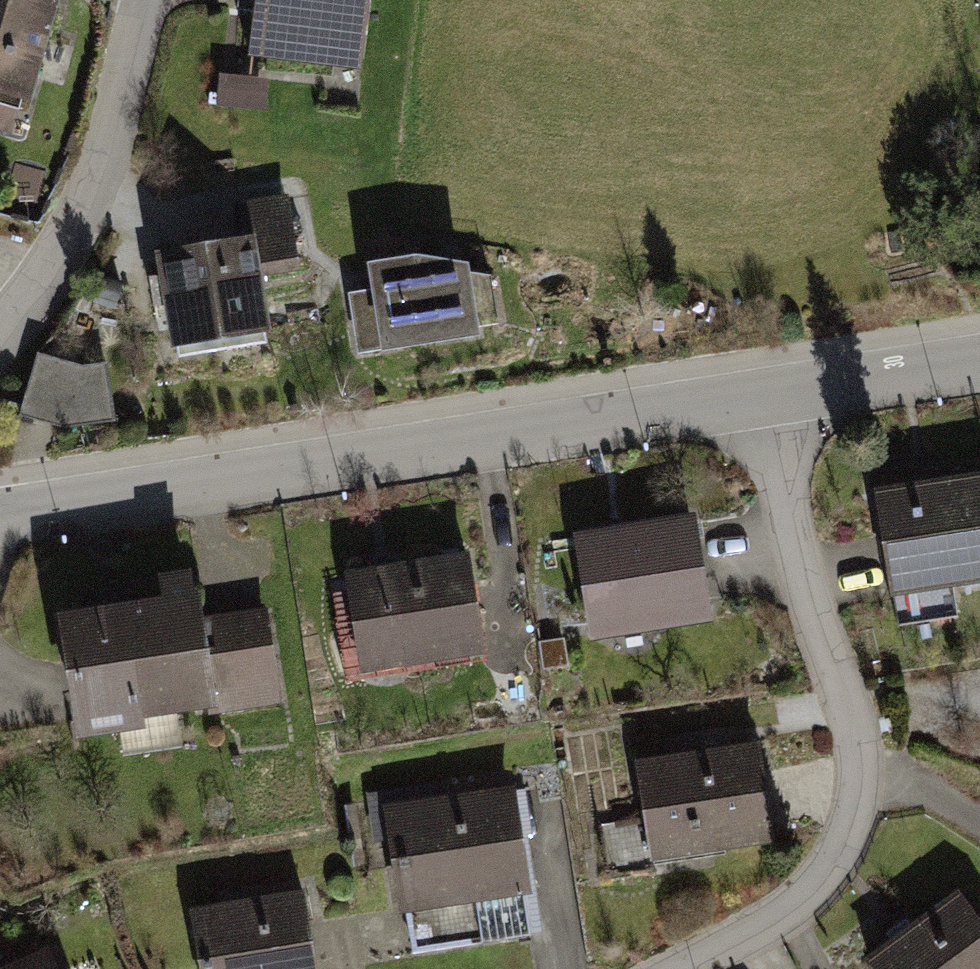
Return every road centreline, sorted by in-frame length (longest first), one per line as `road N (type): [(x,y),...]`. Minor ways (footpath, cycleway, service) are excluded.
road 1 (residential): [(0,520),(749,400)]
road 2 (residential): [(705,968),(817,901),(859,831),(856,745),(749,400)]
road 3 (residential): [(0,339),(37,300),(98,182),(148,0)]
road 4 (residential): [(749,400),(979,362)]

